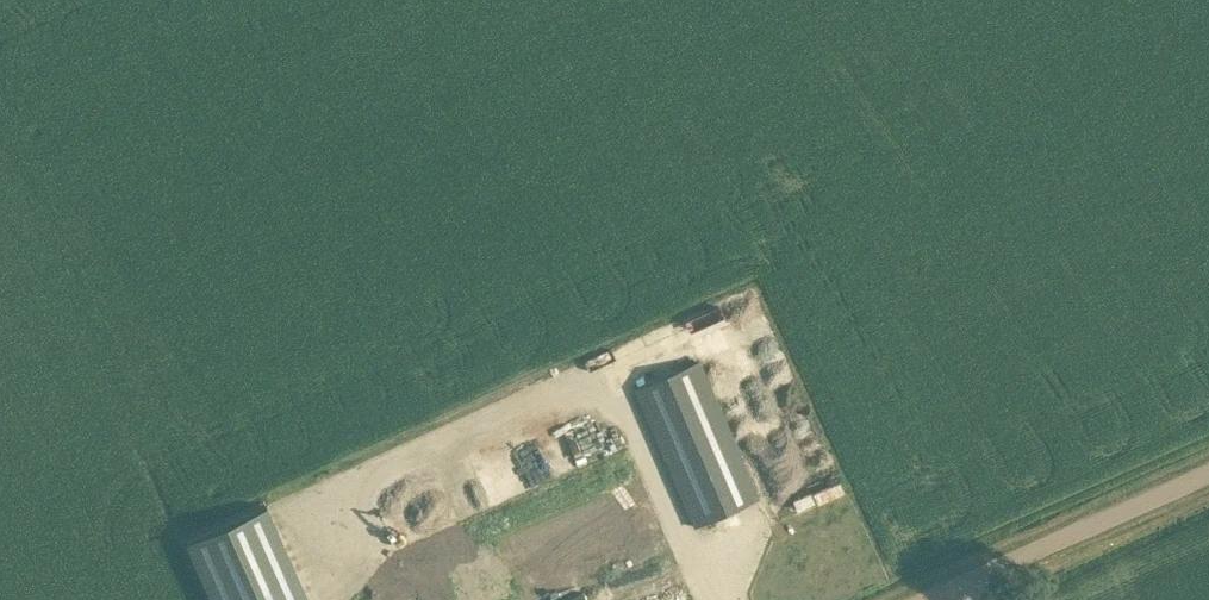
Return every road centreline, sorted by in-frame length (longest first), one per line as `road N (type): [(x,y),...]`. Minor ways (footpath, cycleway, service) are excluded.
road 1 (track): [(1208,481),(942,599)]

